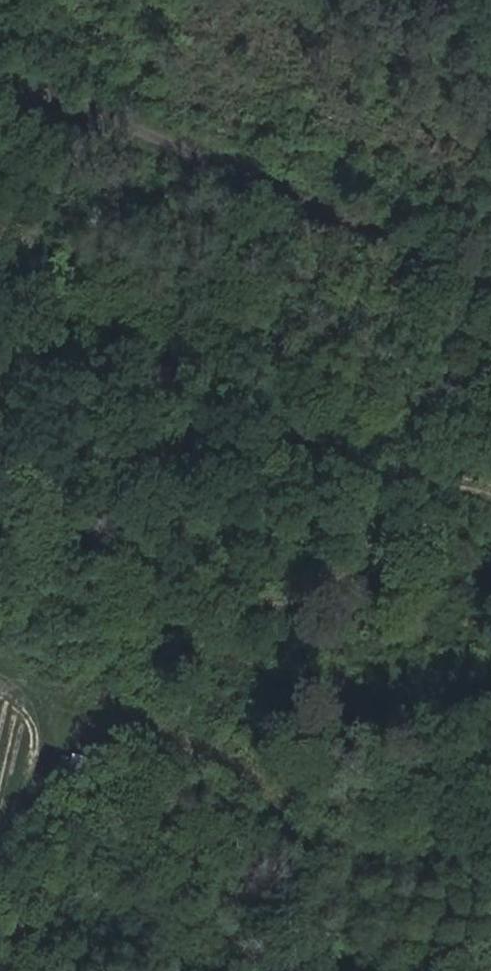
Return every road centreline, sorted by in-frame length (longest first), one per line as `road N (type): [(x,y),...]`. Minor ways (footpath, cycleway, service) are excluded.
road 1 (track): [(0,629),(490,914)]
road 2 (unclassified): [(0,64),(382,224),(490,292)]
road 3 (track): [(0,670),(46,707),(54,735),(46,768),(0,830)]

